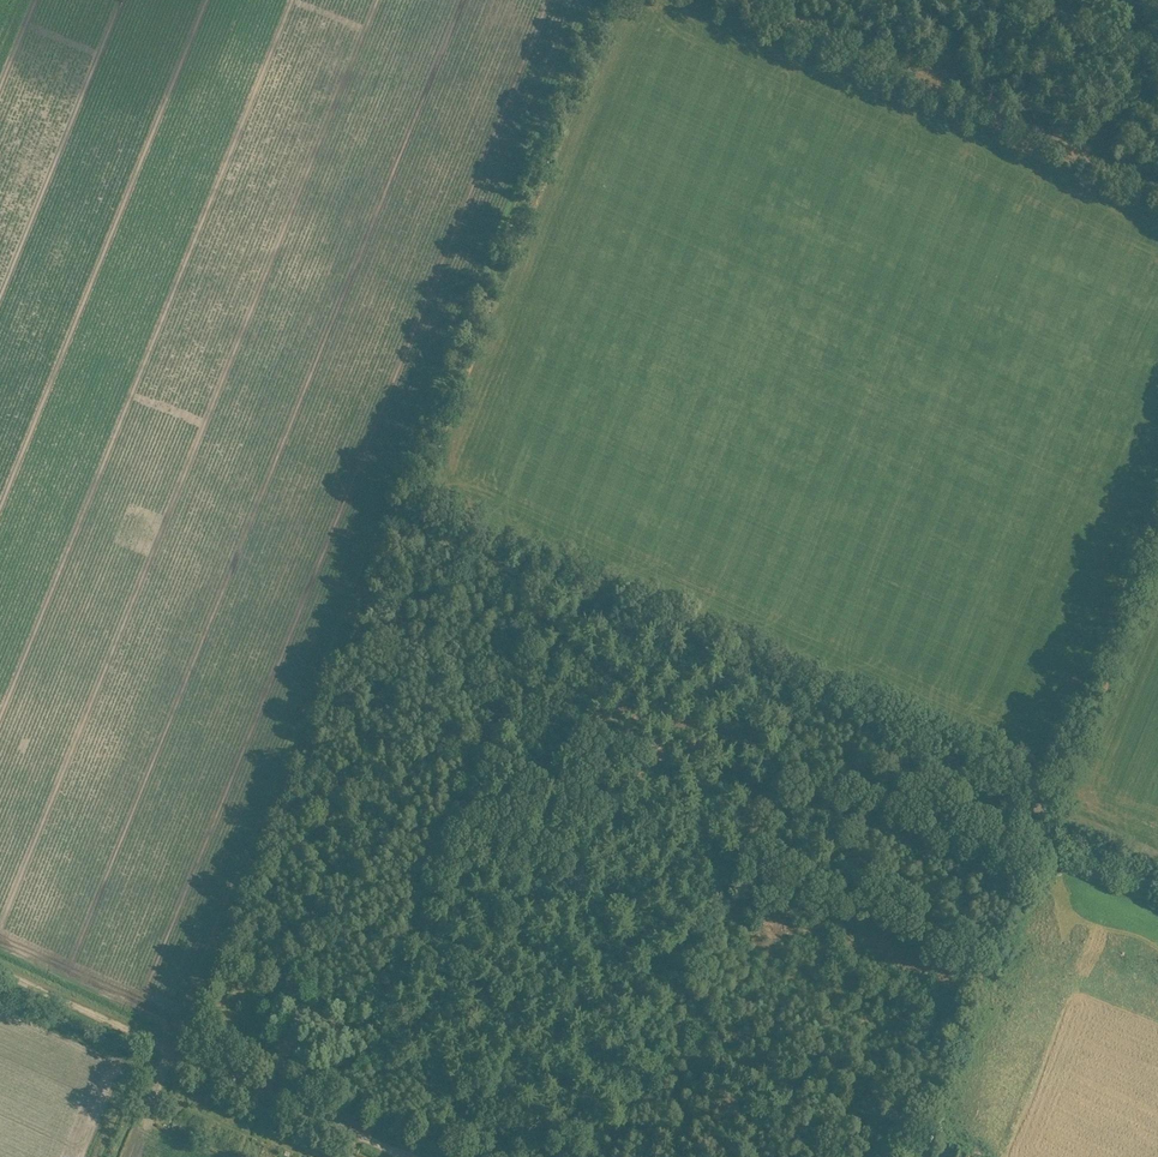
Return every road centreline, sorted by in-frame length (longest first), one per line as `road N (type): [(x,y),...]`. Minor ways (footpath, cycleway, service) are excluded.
road 1 (track): [(348,1126),(0,972)]
road 2 (track): [(1026,0),(1157,60)]

